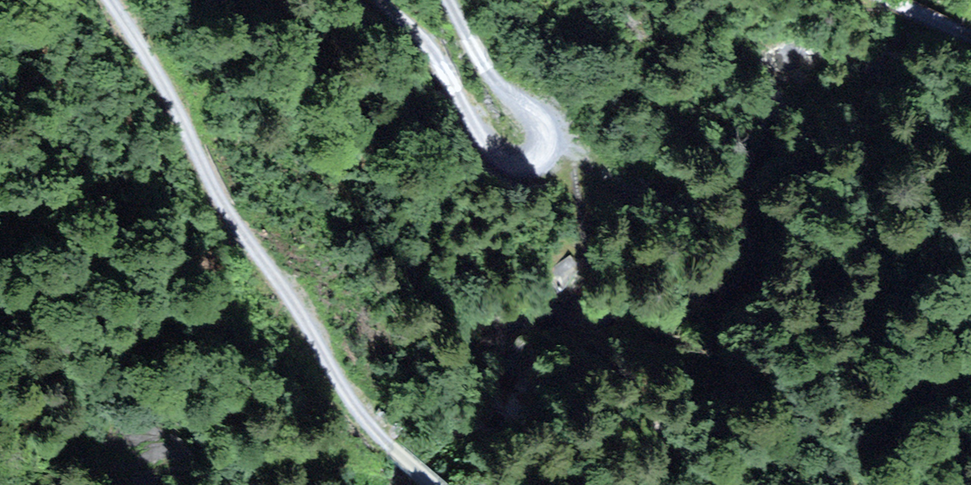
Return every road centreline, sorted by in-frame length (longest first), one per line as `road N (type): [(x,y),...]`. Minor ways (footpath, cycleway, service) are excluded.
road 1 (track): [(112,0),(163,82),(225,214),(308,324),(334,380),(437,484)]
road 2 (track): [(443,0),(487,72),(542,127),(547,137),(533,161),(517,164),(492,151),(429,48),(378,0)]

